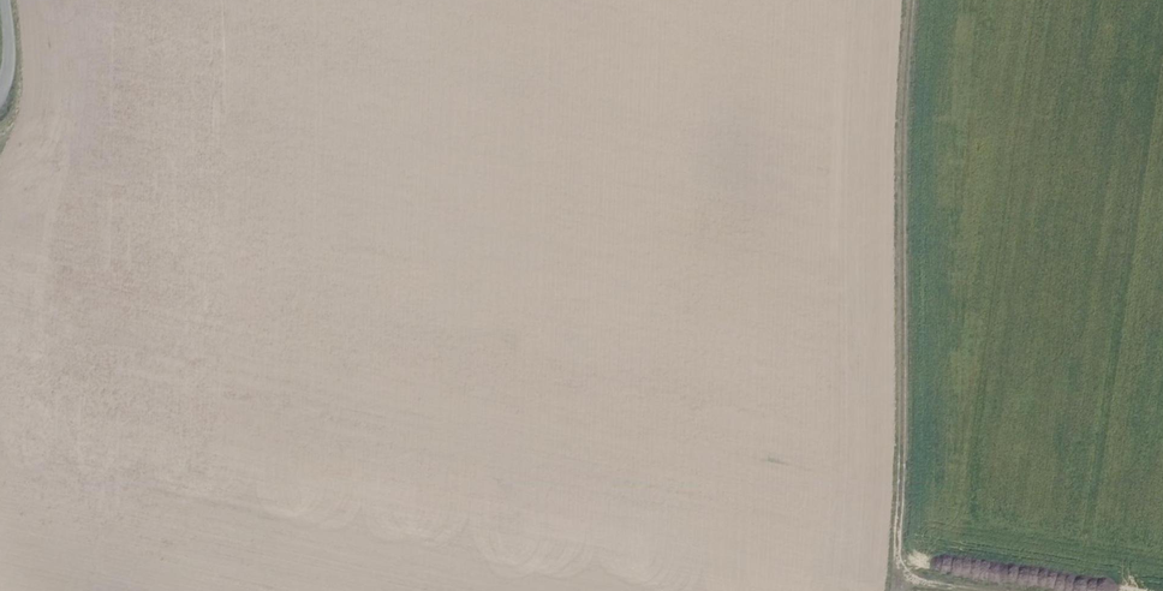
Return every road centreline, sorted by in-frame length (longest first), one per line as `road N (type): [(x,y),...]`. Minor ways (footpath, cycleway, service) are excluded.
road 1 (track): [(1004,590),(891,574),(915,0)]

